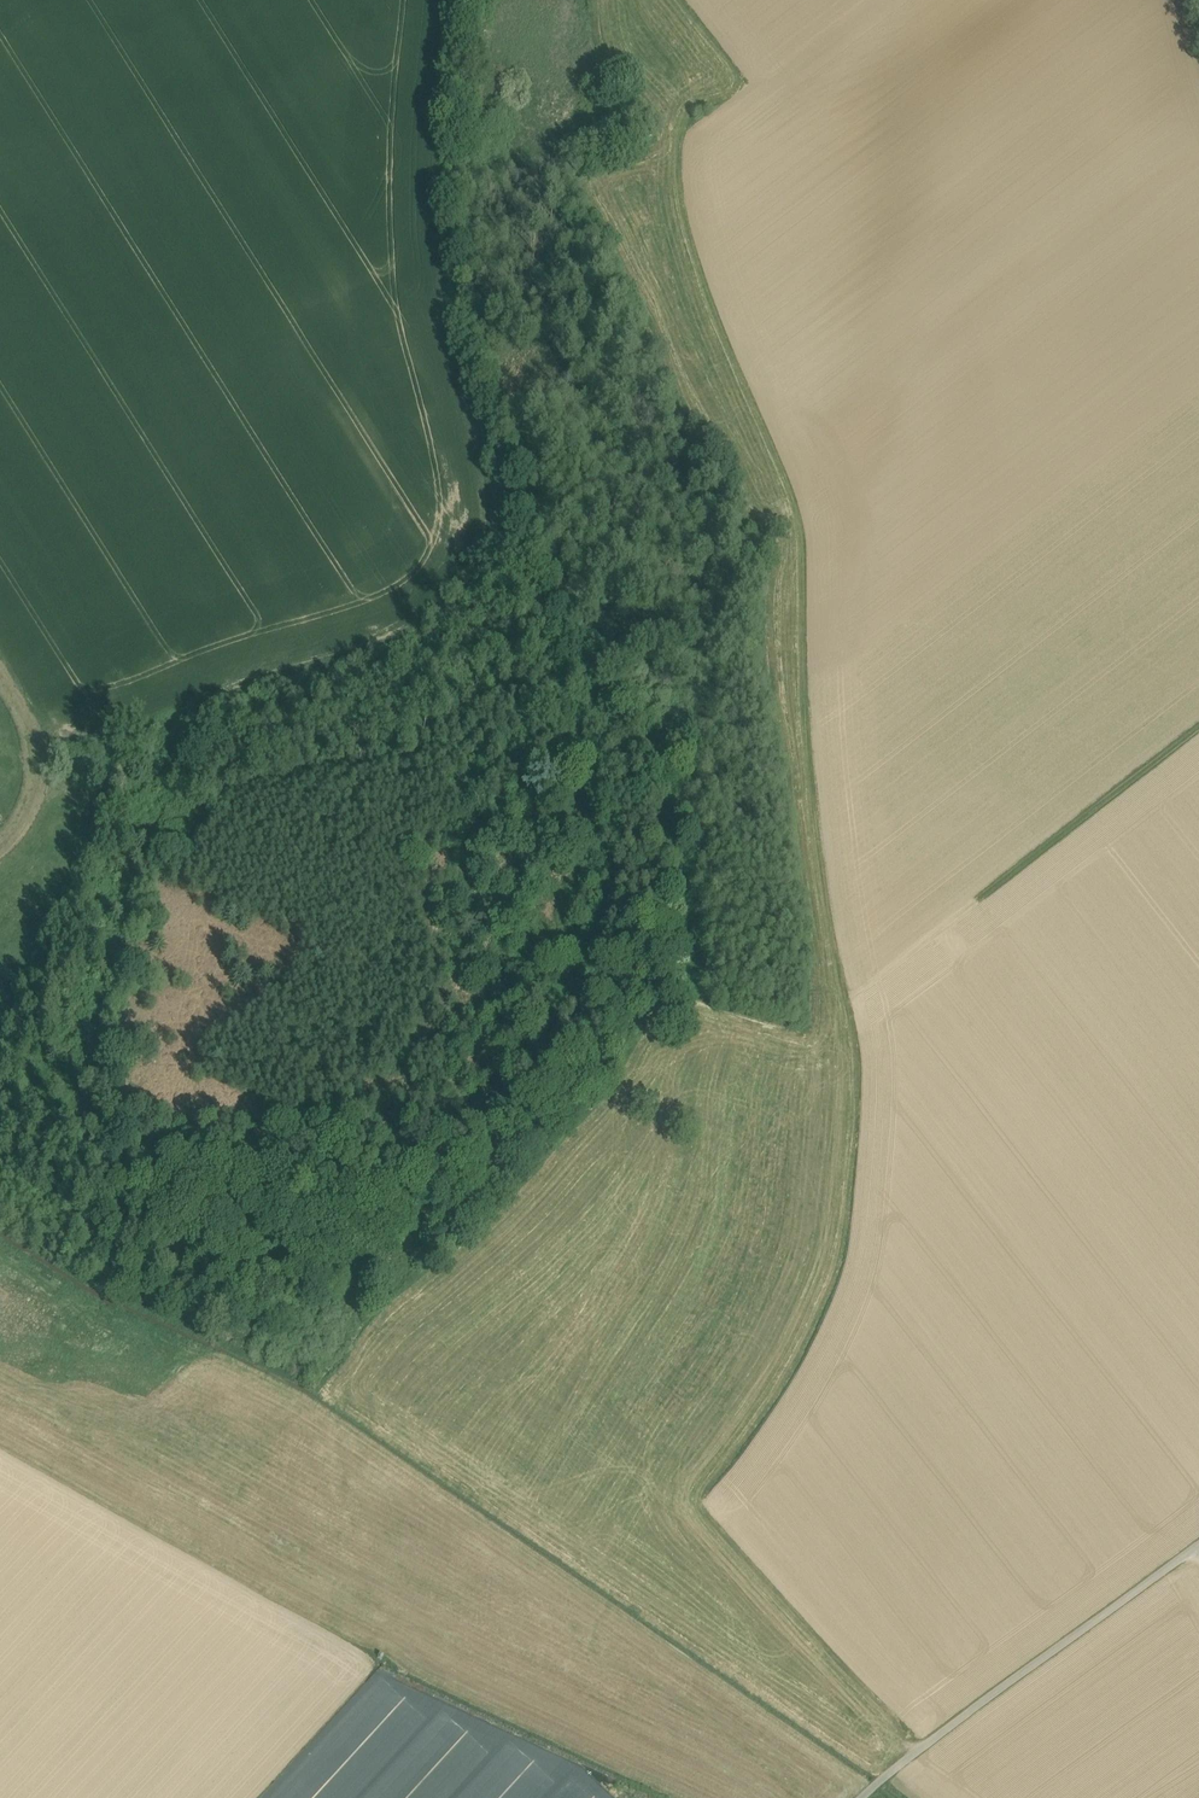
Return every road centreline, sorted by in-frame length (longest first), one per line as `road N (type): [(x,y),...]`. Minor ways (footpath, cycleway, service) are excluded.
road 1 (residential): [(861,1797),(1198,1539)]
road 2 (track): [(970,904),(1198,732)]

